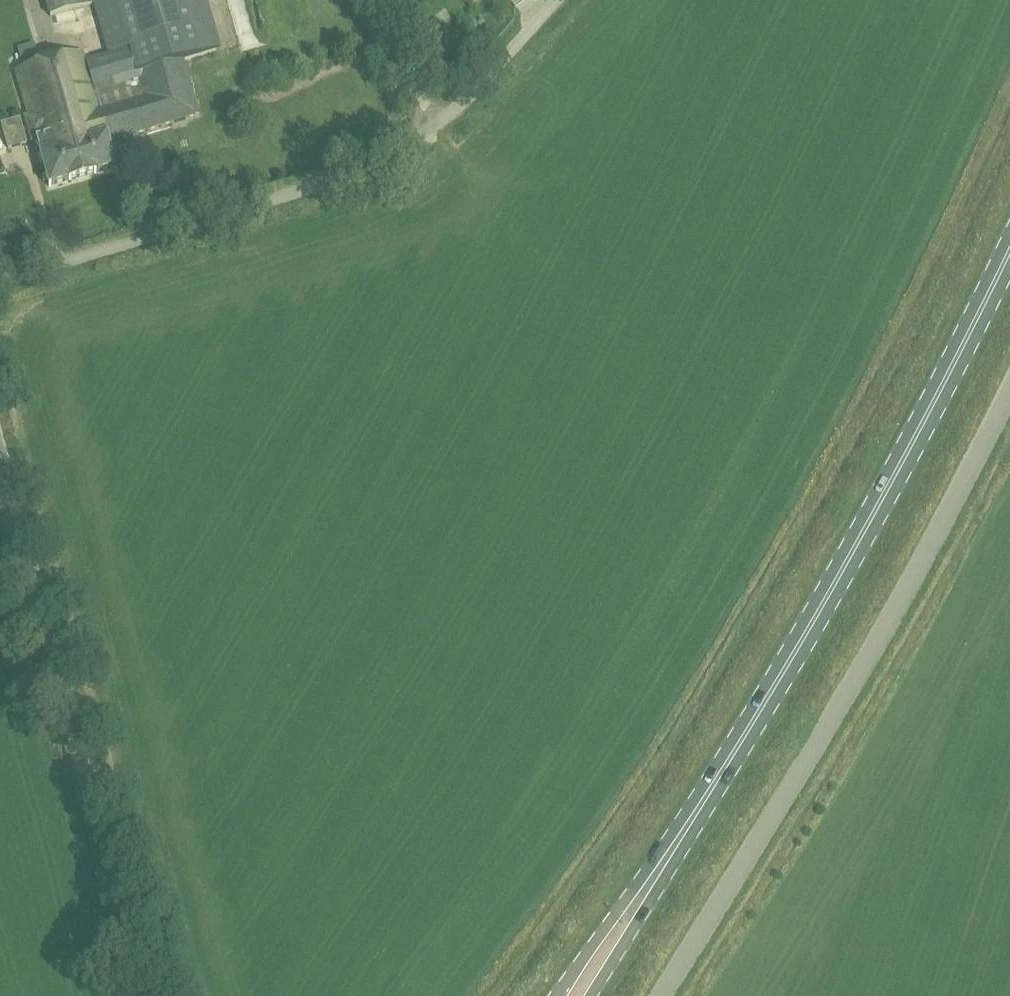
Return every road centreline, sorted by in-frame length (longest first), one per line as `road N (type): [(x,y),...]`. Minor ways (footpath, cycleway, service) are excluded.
road 1 (primary): [(1009,249),(808,628),(657,871)]
road 2 (unclassified): [(659,995),(827,726),(1009,386)]
road 3 (track): [(0,278),(253,206),(398,147),(460,102),(558,0)]
road 4 (unclassified): [(0,454),(149,995)]
road 5 (primary): [(657,871),(557,995)]
road 6 (primary): [(589,995),(657,871)]

